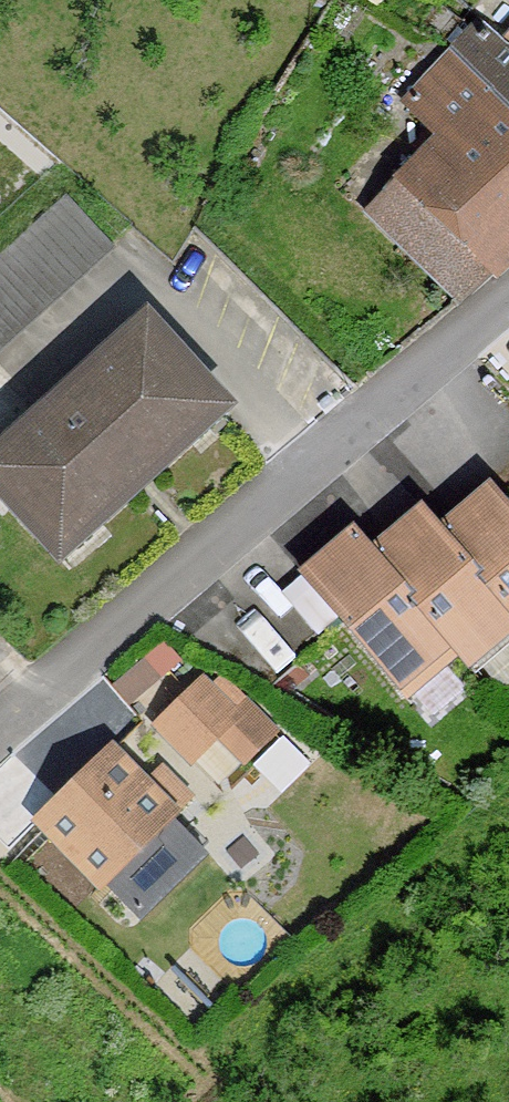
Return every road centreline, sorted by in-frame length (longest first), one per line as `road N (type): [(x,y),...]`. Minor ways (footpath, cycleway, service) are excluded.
road 1 (residential): [(0,728),(508,300)]

